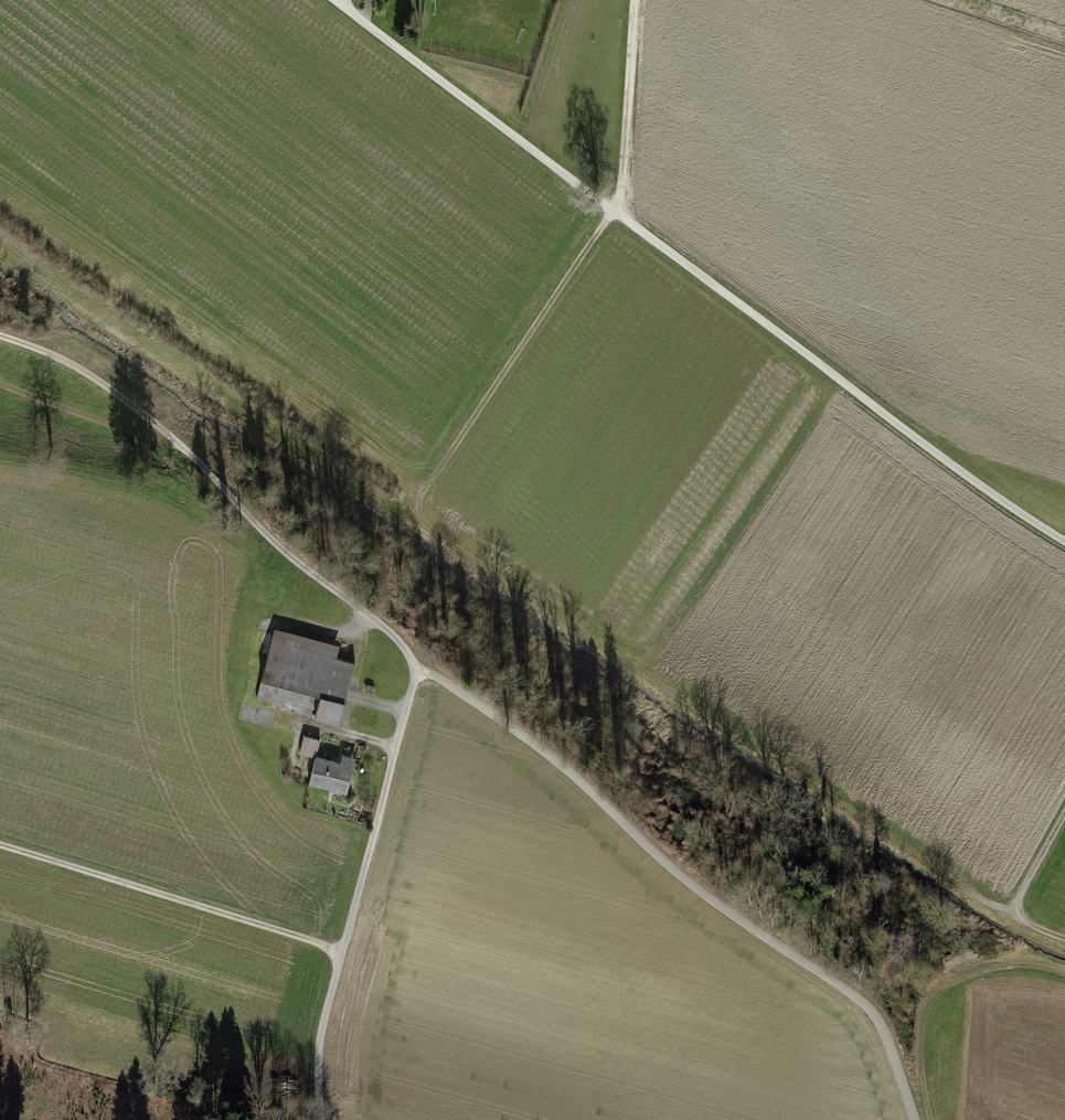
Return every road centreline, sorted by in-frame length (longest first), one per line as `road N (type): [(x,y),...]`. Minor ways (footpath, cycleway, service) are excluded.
road 1 (track): [(1022,922),(428,534),(416,513),(421,493),(613,212)]
road 2 (track): [(323,1119),(322,1033),(419,672),(402,644),(273,543),(179,444),(75,366),(0,336)]
road 3 (unclassified): [(1064,541),(895,425),(336,0)]
road 4 (track): [(419,672),(554,760),(677,875),(874,1014),(916,1119)]
road 5 (track): [(397,750),(245,707),(272,614),(353,640),(367,615)]
road 6 (track): [(0,847),(343,952)]
road 7 (track): [(929,1119),(915,1049),(919,1011),(953,980),(1004,967),(1064,974)]
road 8 (track): [(634,0),(622,187),(613,212)]
road 9 (track): [(0,387),(179,444)]
road 10 (track): [(1064,940),(1022,922),(1017,909),(1064,817)]

